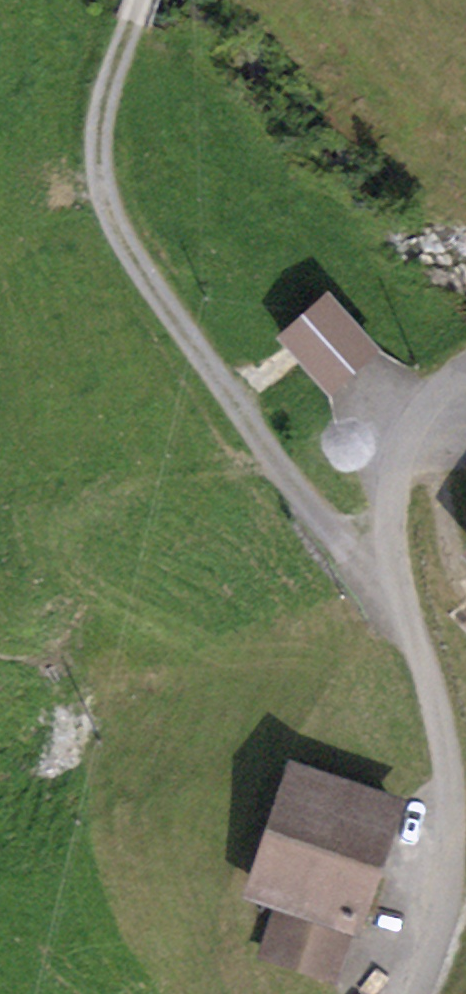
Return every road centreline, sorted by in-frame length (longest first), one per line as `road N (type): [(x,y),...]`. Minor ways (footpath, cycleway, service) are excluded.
road 1 (track): [(398,594),(337,549),(113,215),(100,135),(139,0)]
road 2 (track): [(465,375),(411,438),(392,525),(398,594),(460,870),(410,993)]

